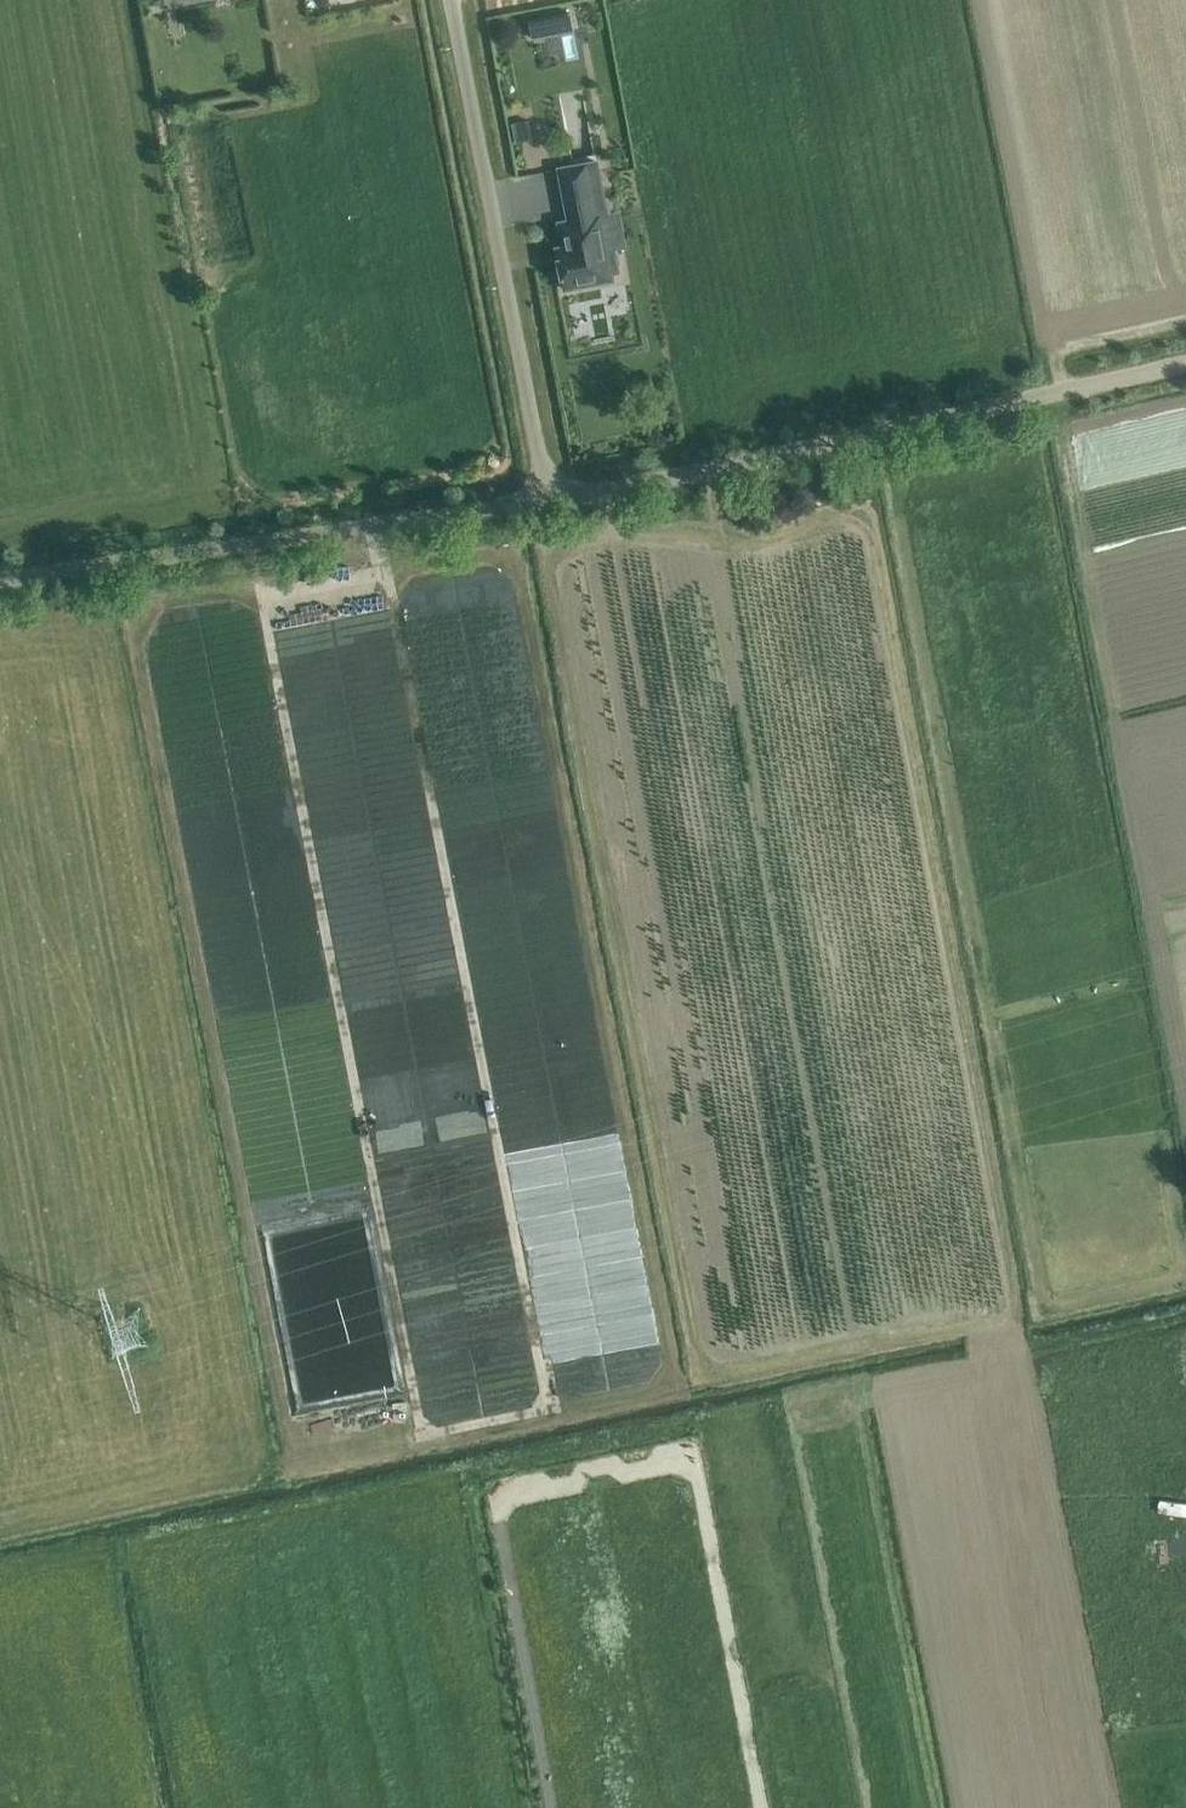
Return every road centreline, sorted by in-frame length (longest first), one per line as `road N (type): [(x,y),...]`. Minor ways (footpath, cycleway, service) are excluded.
road 1 (unclassified): [(549,500),(1185,363)]
road 2 (unclassified): [(0,580),(549,500)]
road 3 (unclassified): [(549,500),(452,0)]

